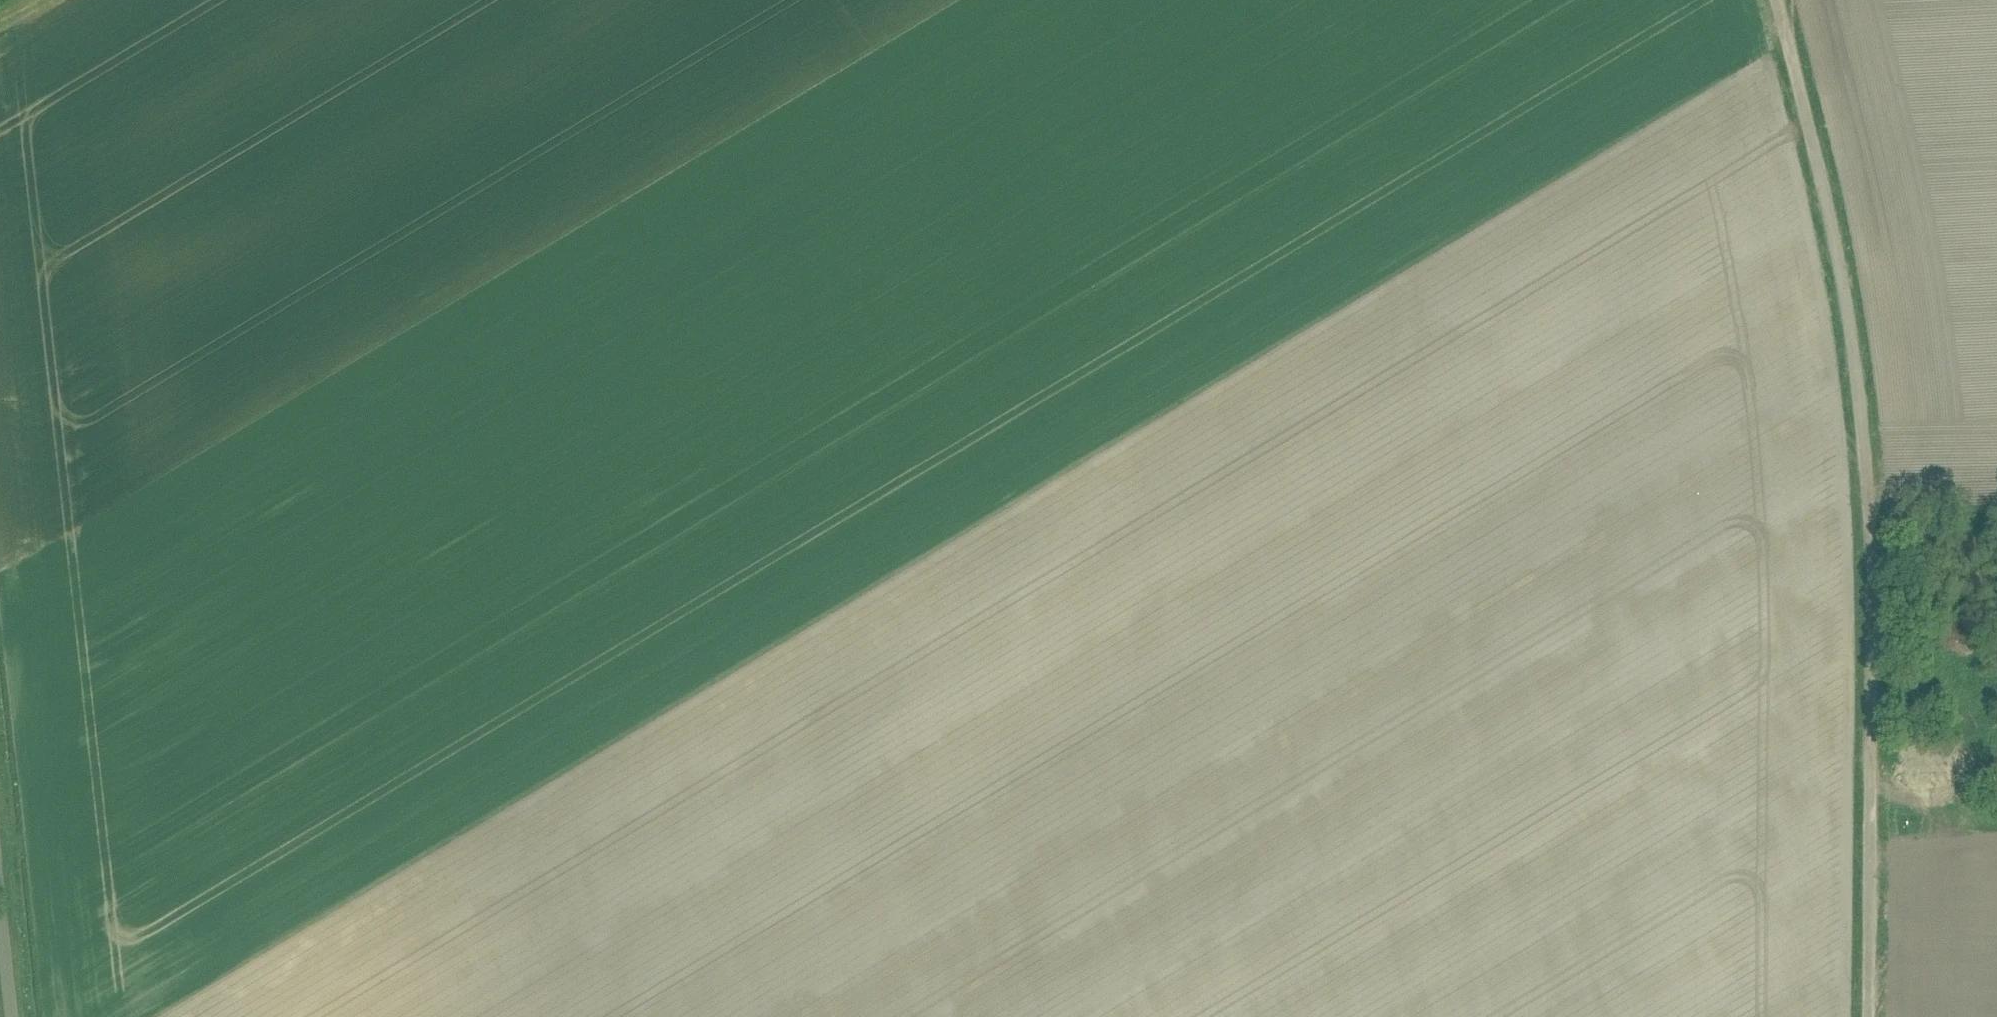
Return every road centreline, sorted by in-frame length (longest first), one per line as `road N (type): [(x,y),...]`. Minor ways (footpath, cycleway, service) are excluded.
road 1 (unclassified): [(1864,1016),(1862,405),(1826,219),(1767,0)]

